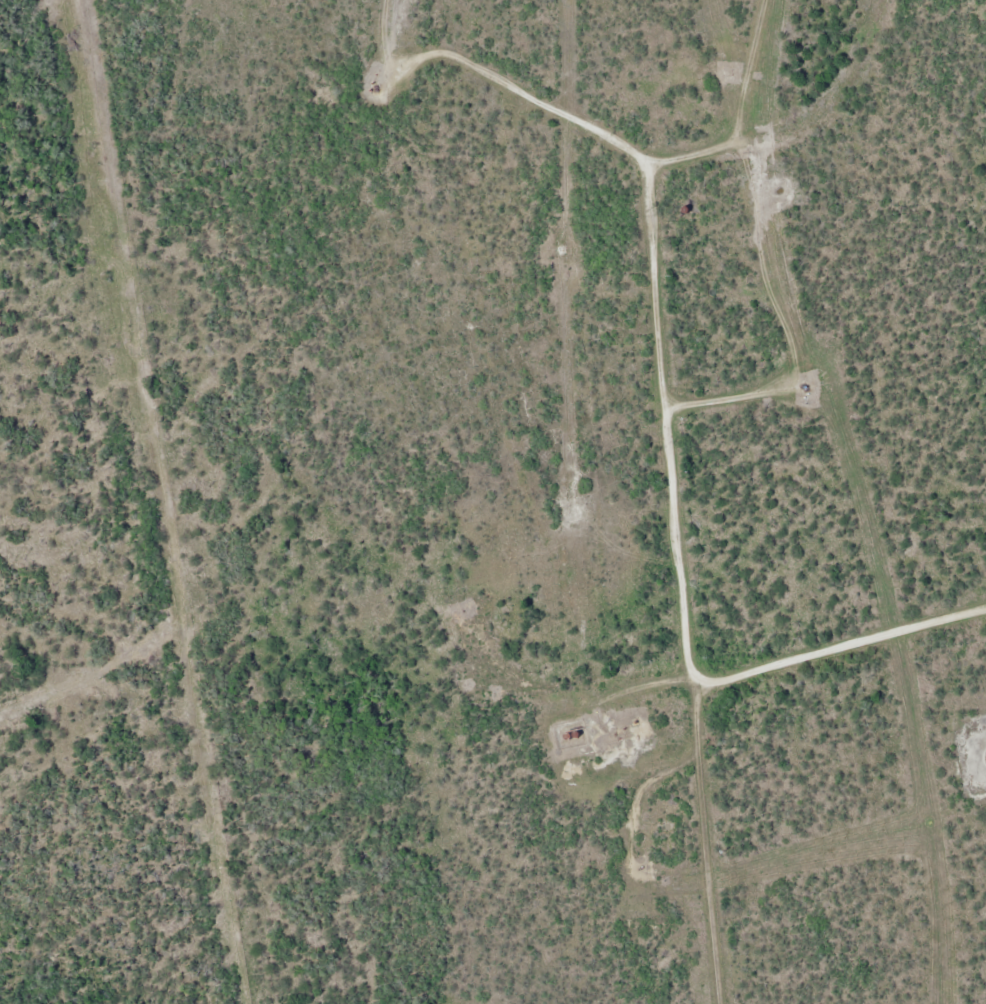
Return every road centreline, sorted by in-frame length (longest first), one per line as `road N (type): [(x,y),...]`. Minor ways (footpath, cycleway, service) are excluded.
road 1 (track): [(843,0),(755,144),(635,178),(697,684),(726,1003)]
road 2 (track): [(697,684),(985,605)]

